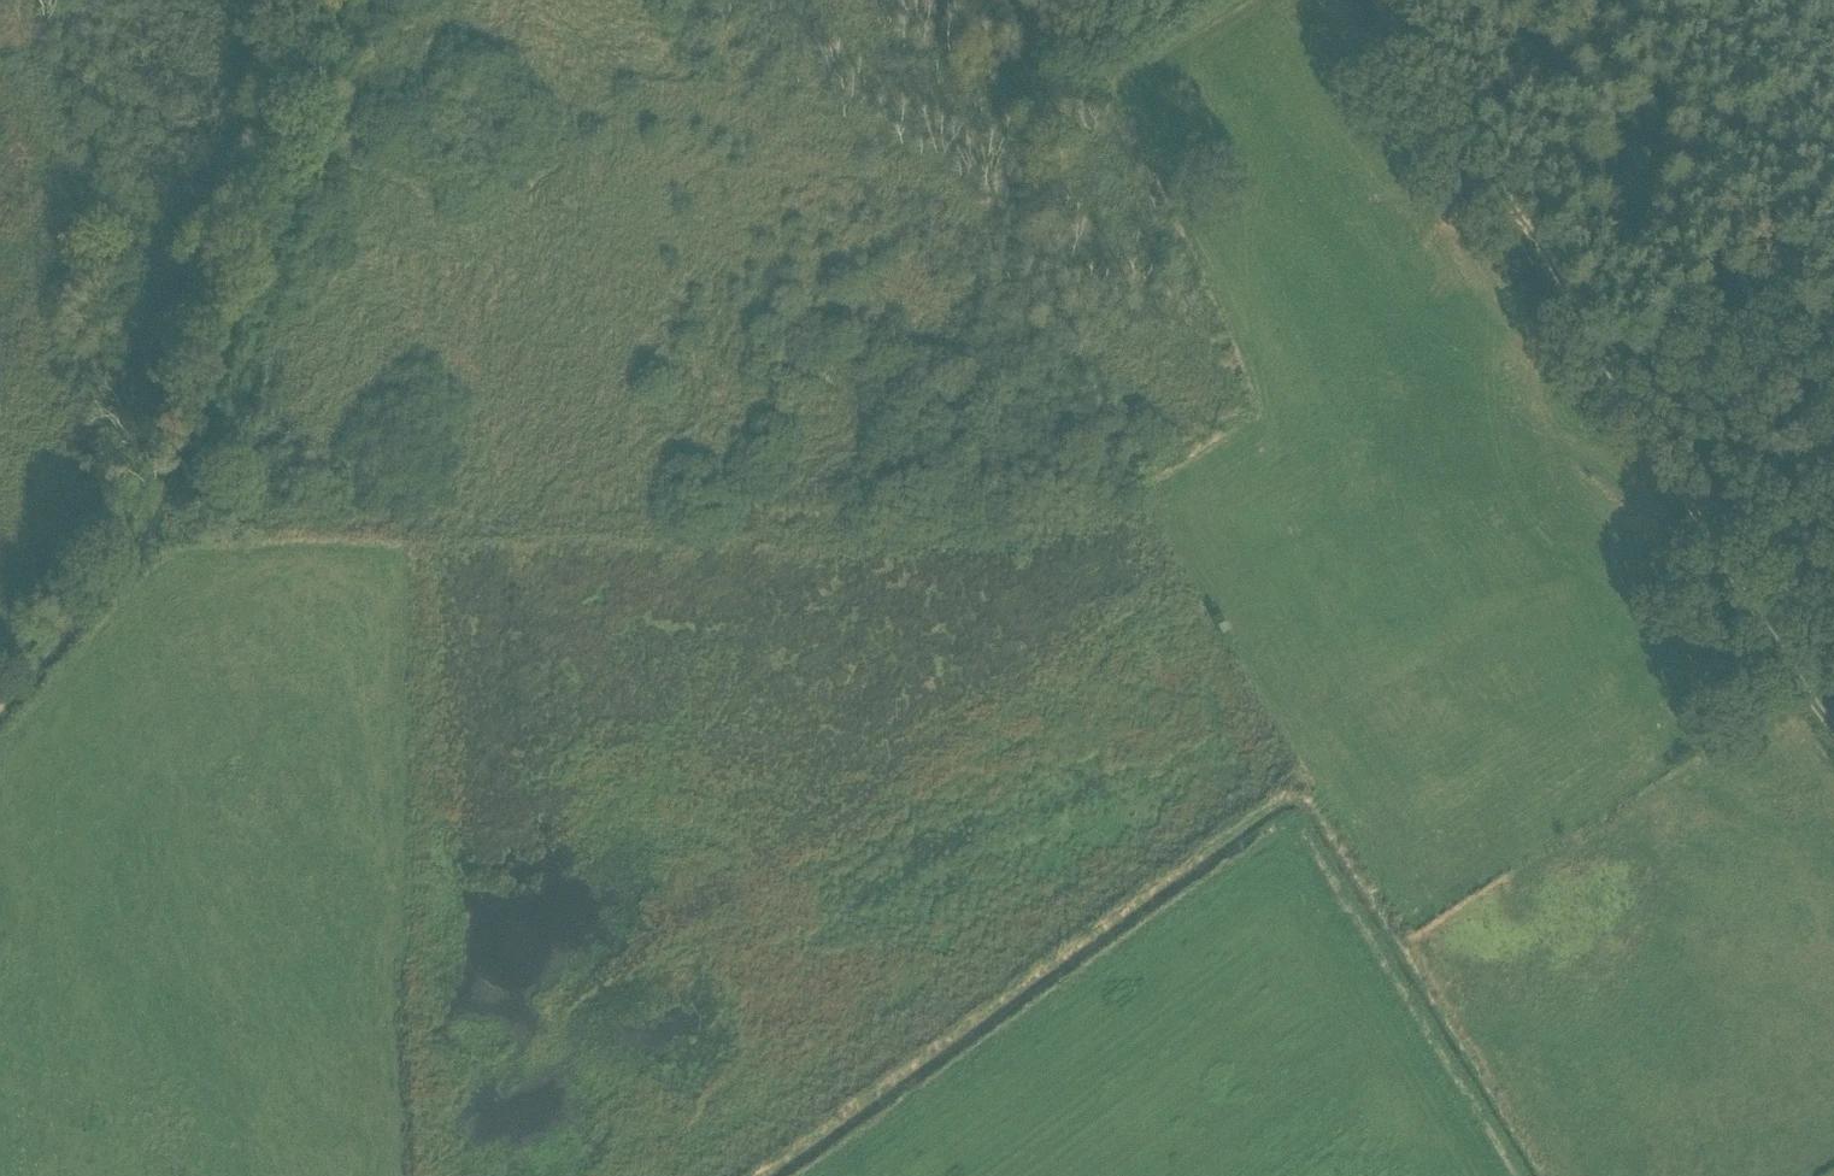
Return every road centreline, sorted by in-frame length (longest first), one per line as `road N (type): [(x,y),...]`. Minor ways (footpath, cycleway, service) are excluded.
road 1 (track): [(1833,744),(1461,139),(1365,0)]
road 2 (track): [(0,712),(162,515),(206,425),(325,0)]

